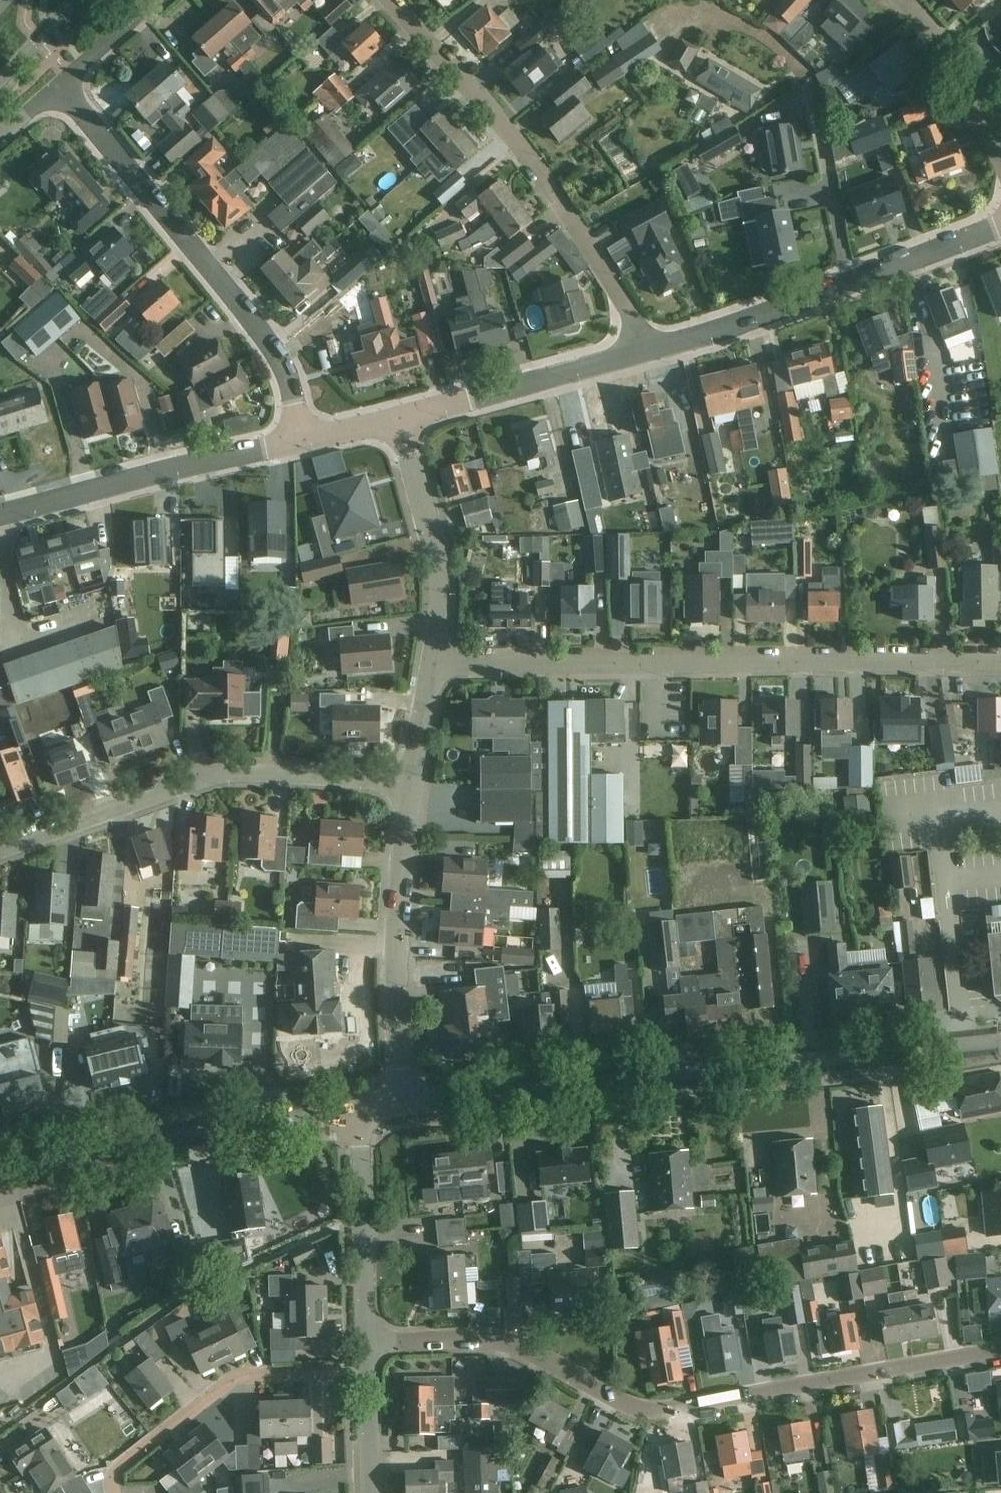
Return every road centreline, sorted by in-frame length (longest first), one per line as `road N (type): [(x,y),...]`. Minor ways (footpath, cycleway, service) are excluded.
road 1 (residential): [(1000,1349),(659,1410),(487,1338),(366,1341)]
road 2 (residential): [(403,1102),(1000,1041)]
road 3 (residential): [(434,663),(1000,660)]
road 4 (residential): [(638,358),(628,305),(554,190),(389,0)]
road 5 (residential): [(304,438),(279,356),(55,84)]
road 6 (residential): [(0,849),(223,773),(405,782)]
road 7 (residential): [(0,1179),(359,1107)]
road 8 (residential): [(844,287),(806,86),(749,42),(703,29)]
road 9 (residential): [(403,1102),(395,965),(405,782)]
road 10 (residential): [(304,438),(0,517)]
road 11 (residential): [(367,1375),(239,1389),(123,1465),(114,1492)]
road 12 (residential): [(434,663),(442,561),(402,420)]
road 13 (residential): [(638,358),(402,420)]
road 14 (residential): [(366,1341),(359,1107)]
road 15 (residential): [(844,287),(638,358)]
road 16 (residential): [(1000,161),(963,75),(903,0)]
road 17 (residential): [(1000,224),(844,287)]
road 18 (residential): [(55,84),(154,0)]
road 19 (residential): [(405,782),(434,663)]

